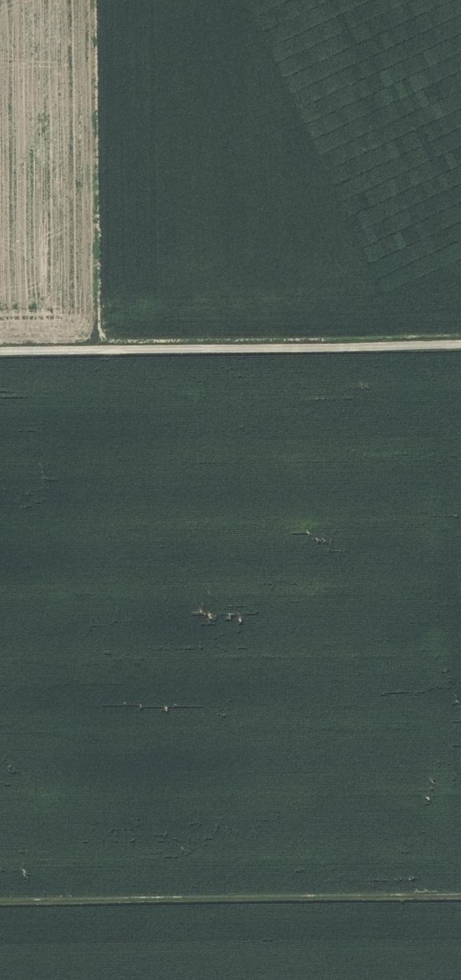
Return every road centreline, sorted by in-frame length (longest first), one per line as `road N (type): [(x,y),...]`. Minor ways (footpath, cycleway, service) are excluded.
road 1 (track): [(0,354),(460,340)]
road 2 (track): [(0,902),(460,893)]

